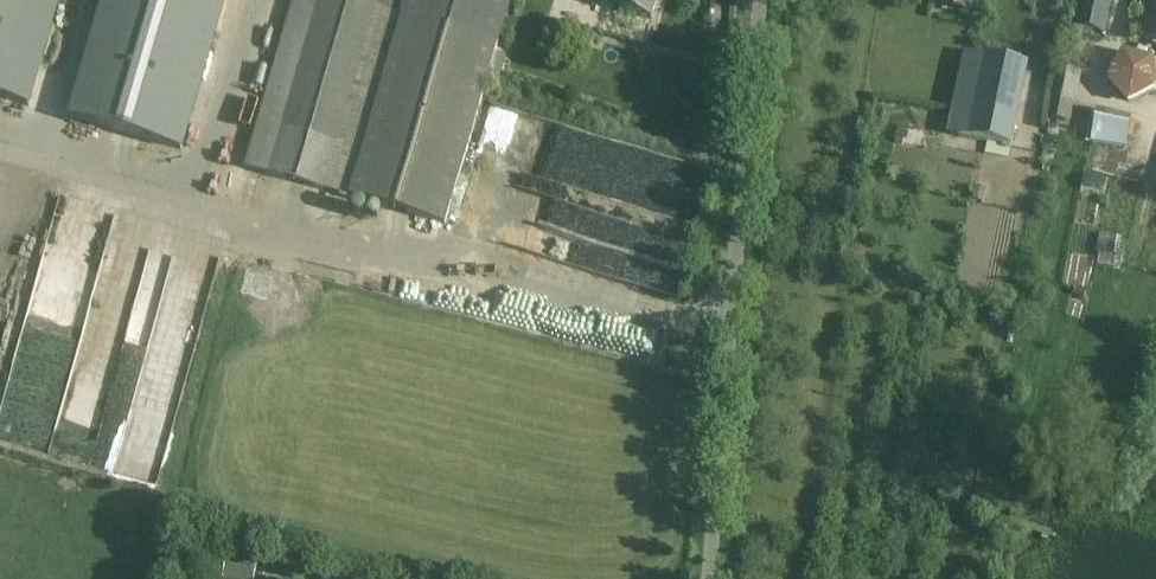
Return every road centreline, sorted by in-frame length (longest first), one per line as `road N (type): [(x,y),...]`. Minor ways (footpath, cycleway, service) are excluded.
road 1 (unclassified): [(712,578),(767,0)]

